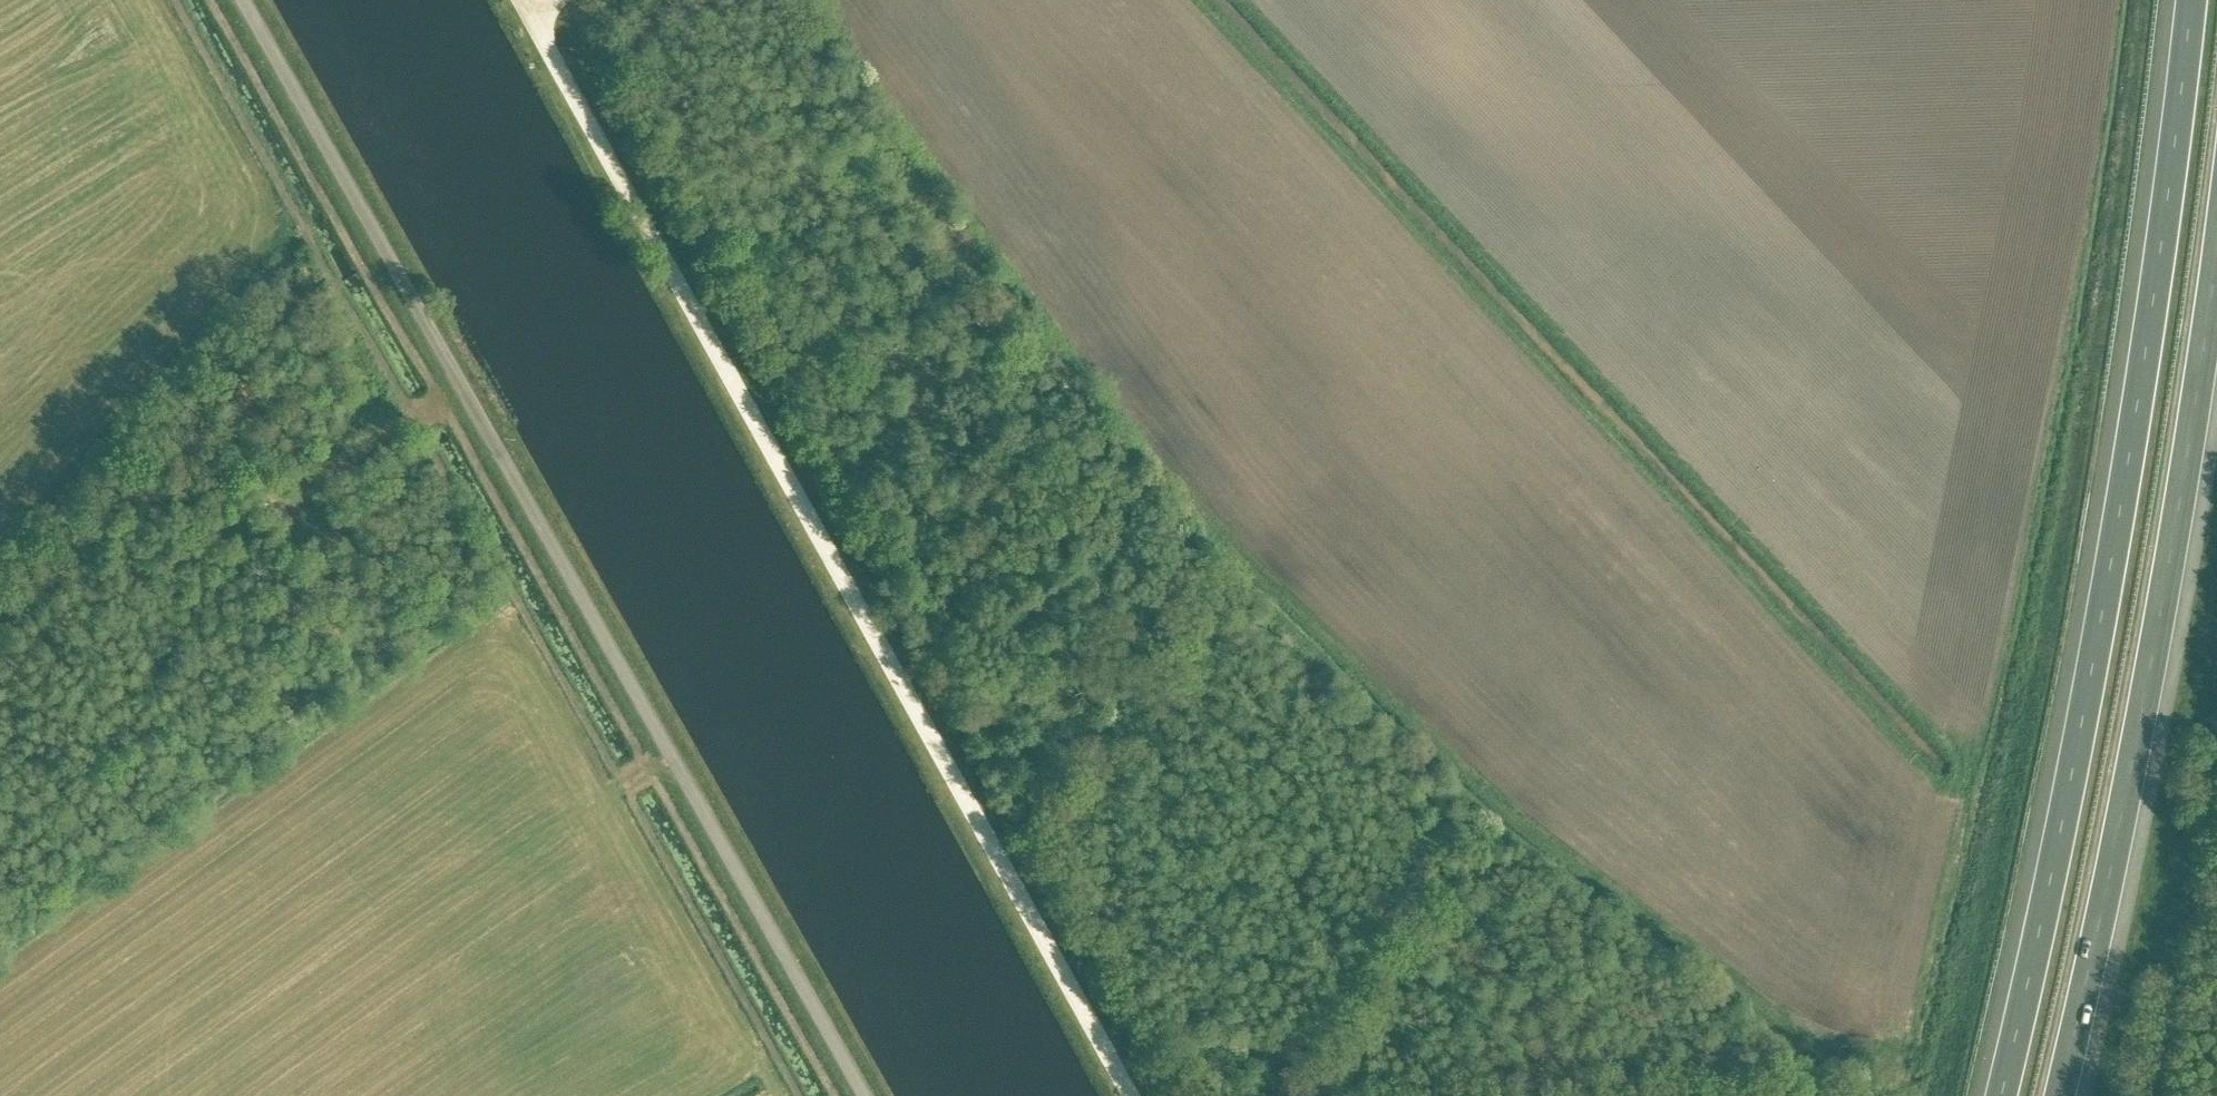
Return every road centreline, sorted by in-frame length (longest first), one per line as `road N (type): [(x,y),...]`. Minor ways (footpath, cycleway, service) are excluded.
road 1 (unclassified): [(867,1095),(245,0)]
road 2 (motorway): [(2190,0),(2157,285),(2082,726),(2000,1095)]
road 3 (motorway): [(2059,1095),(2131,770),(2216,259)]

